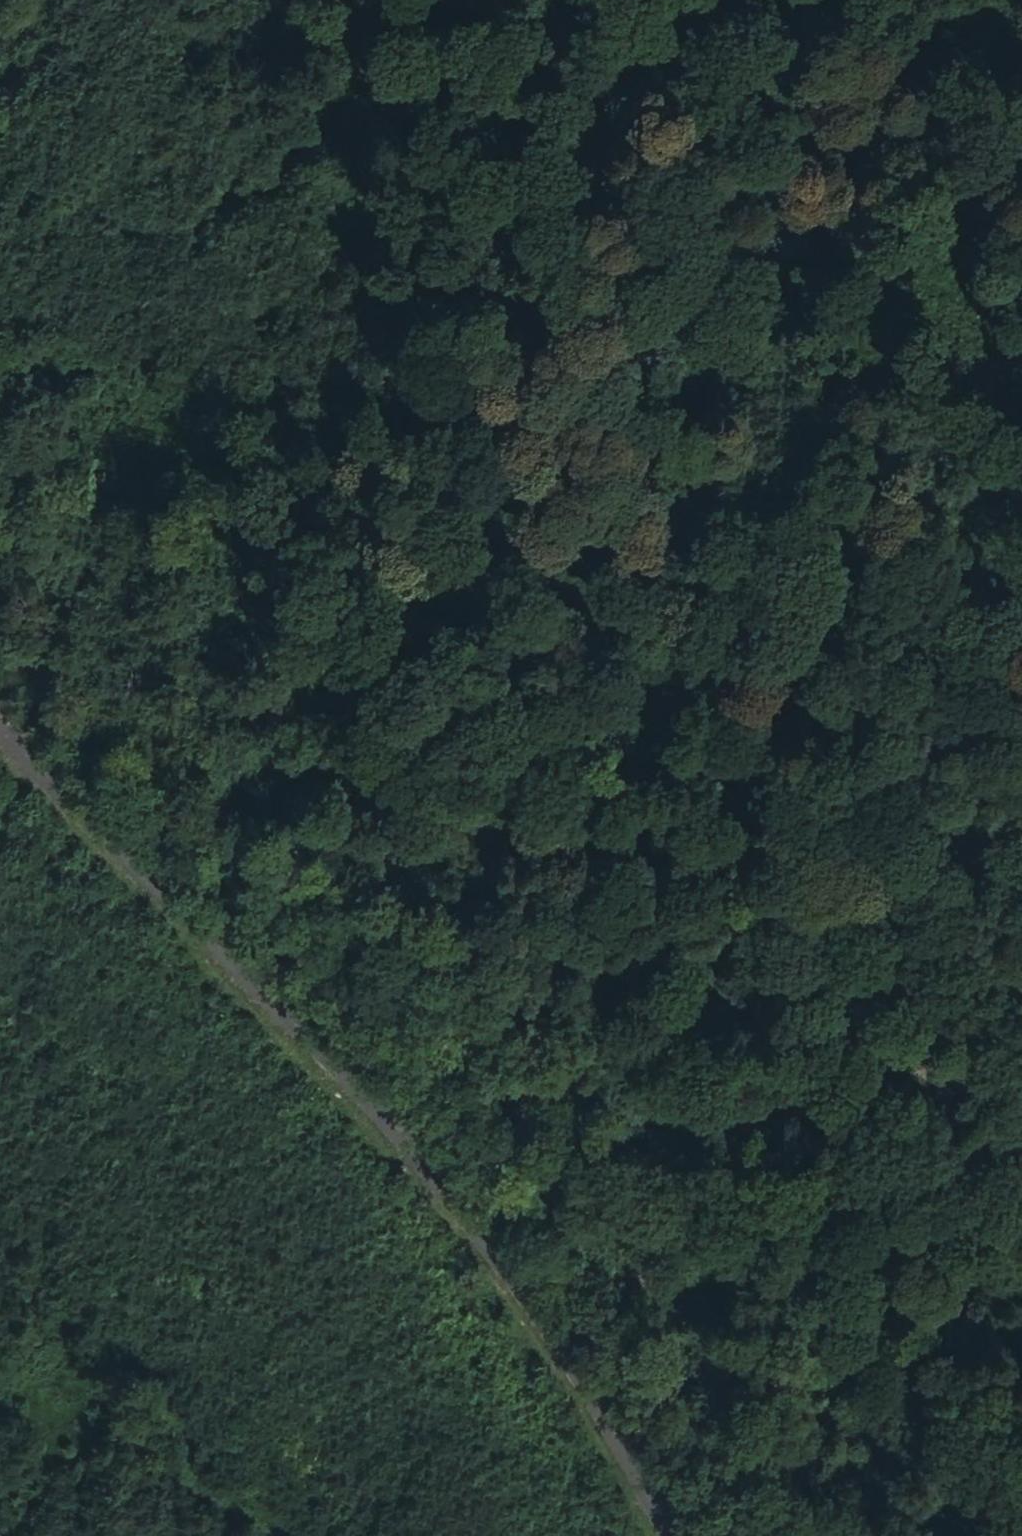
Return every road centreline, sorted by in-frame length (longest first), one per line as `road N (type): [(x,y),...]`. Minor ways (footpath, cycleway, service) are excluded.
road 1 (tertiary): [(654,1535),(533,1325),(0,723)]
road 2 (track): [(269,1535),(170,1389),(0,1248)]

